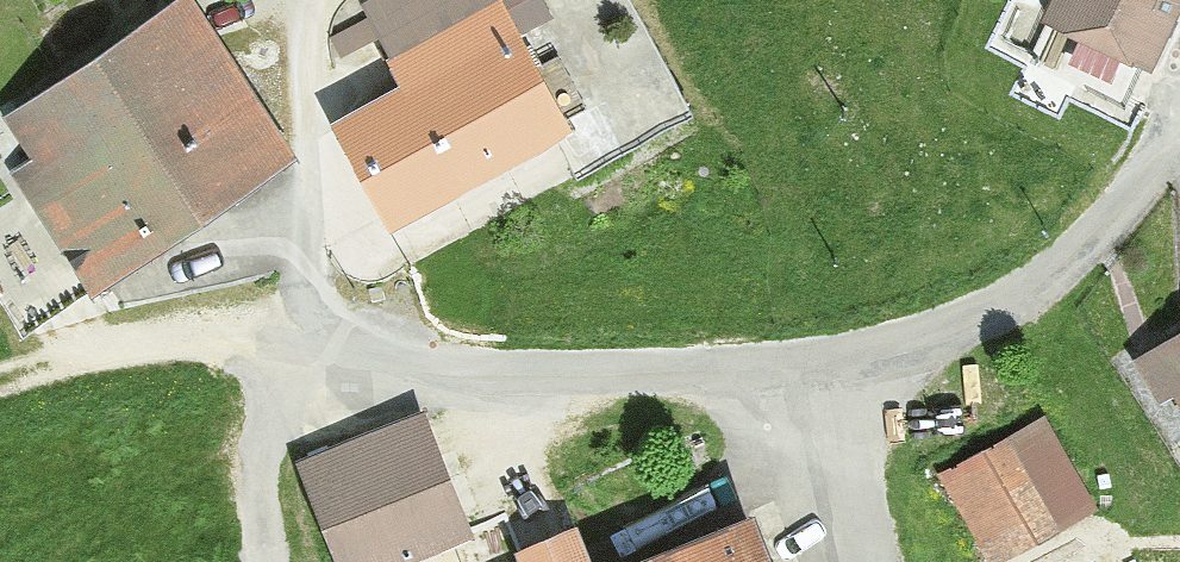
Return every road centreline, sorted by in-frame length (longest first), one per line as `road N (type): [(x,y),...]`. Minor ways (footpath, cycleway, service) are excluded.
road 1 (track): [(297,346),(204,340),(87,356),(0,387)]
road 2 (track): [(297,346),(271,435),(259,530),(268,561)]

